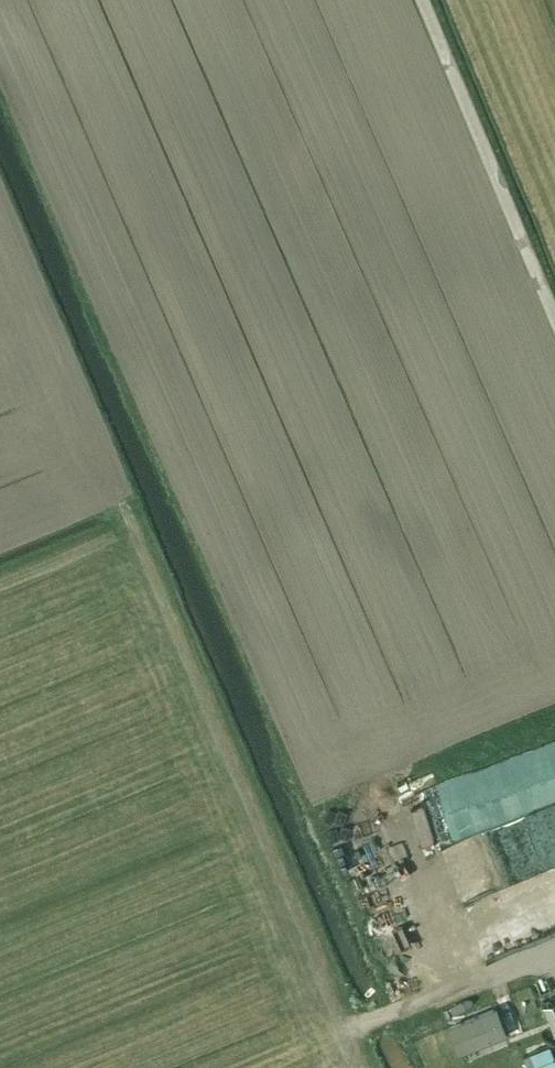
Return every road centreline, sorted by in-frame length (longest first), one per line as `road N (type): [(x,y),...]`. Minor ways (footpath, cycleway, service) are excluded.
road 1 (track): [(426,0),(554,306)]

